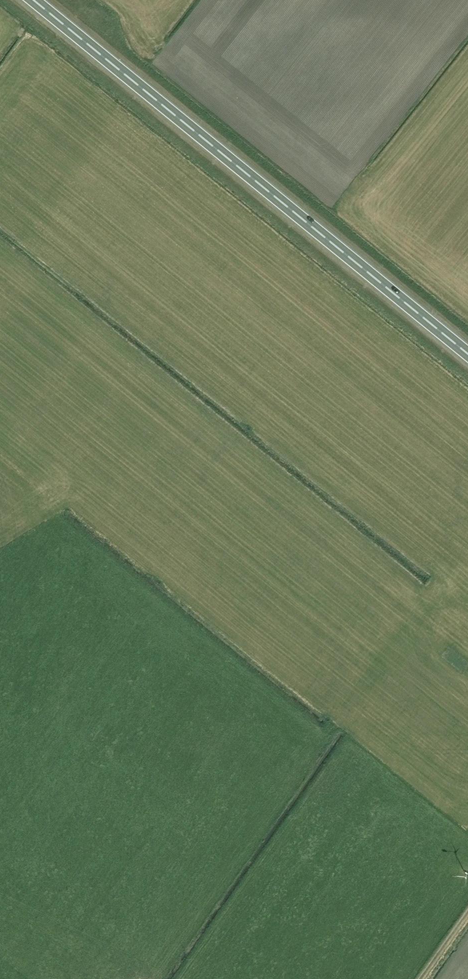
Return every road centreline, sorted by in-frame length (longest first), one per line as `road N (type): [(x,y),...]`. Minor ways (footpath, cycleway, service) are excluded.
road 1 (trunk): [(467,355),(33,0)]

